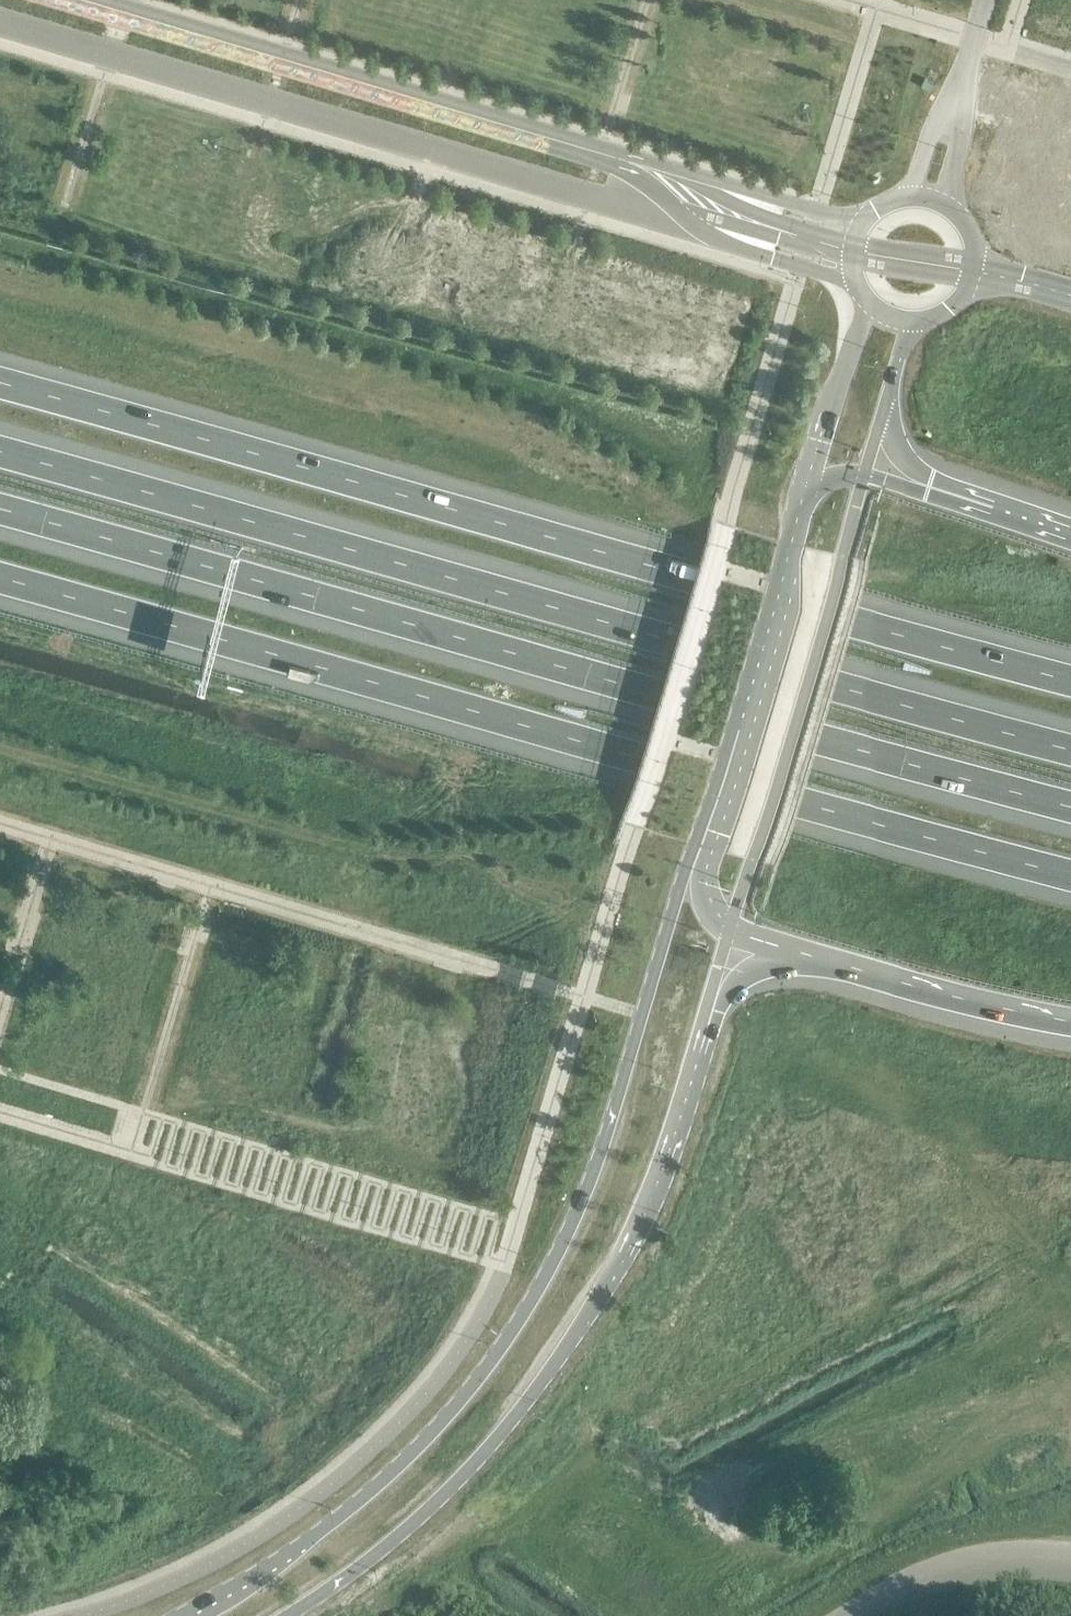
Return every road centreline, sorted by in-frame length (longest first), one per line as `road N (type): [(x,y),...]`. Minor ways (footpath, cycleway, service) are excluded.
road 1 (motorway): [(1070,686),(0,387)]
road 2 (motorway): [(1070,755),(0,456)]
road 3 (motorway): [(0,511),(1070,807)]
road 4 (motorway): [(0,580),(800,807),(1070,874)]
road 5 (secondary): [(686,876),(603,1143),(568,1230),(518,1319),(458,1400),(367,1496),(247,1586),(189,1615)]
road 6 (secondary): [(289,1615),(436,1504),(522,1410),(579,1332),(652,1203),(729,937)]
road 7 (unclassified): [(0,23),(740,249)]
road 8 (tertiary): [(618,158),(88,0)]
road 9 (secondary): [(729,937),(865,478)]
road 10 (secondary): [(803,492),(686,876)]
road 11 (motorway): [(729,937),(1070,1023)]
road 12 (tertiary): [(864,222),(618,158)]
road 13 (unclassified): [(1070,1559),(985,1561),(923,1578),(853,1615)]
road 14 (motorway): [(1070,545),(865,478)]
road 15 (tertiary): [(867,301),(803,492)]
road 16 (tertiary): [(865,478),(913,321)]
road 17 (tertiary): [(618,158),(700,229),(740,249)]
road 18 (tertiary): [(913,321),(953,306),(974,268),(966,229),(948,209)]

